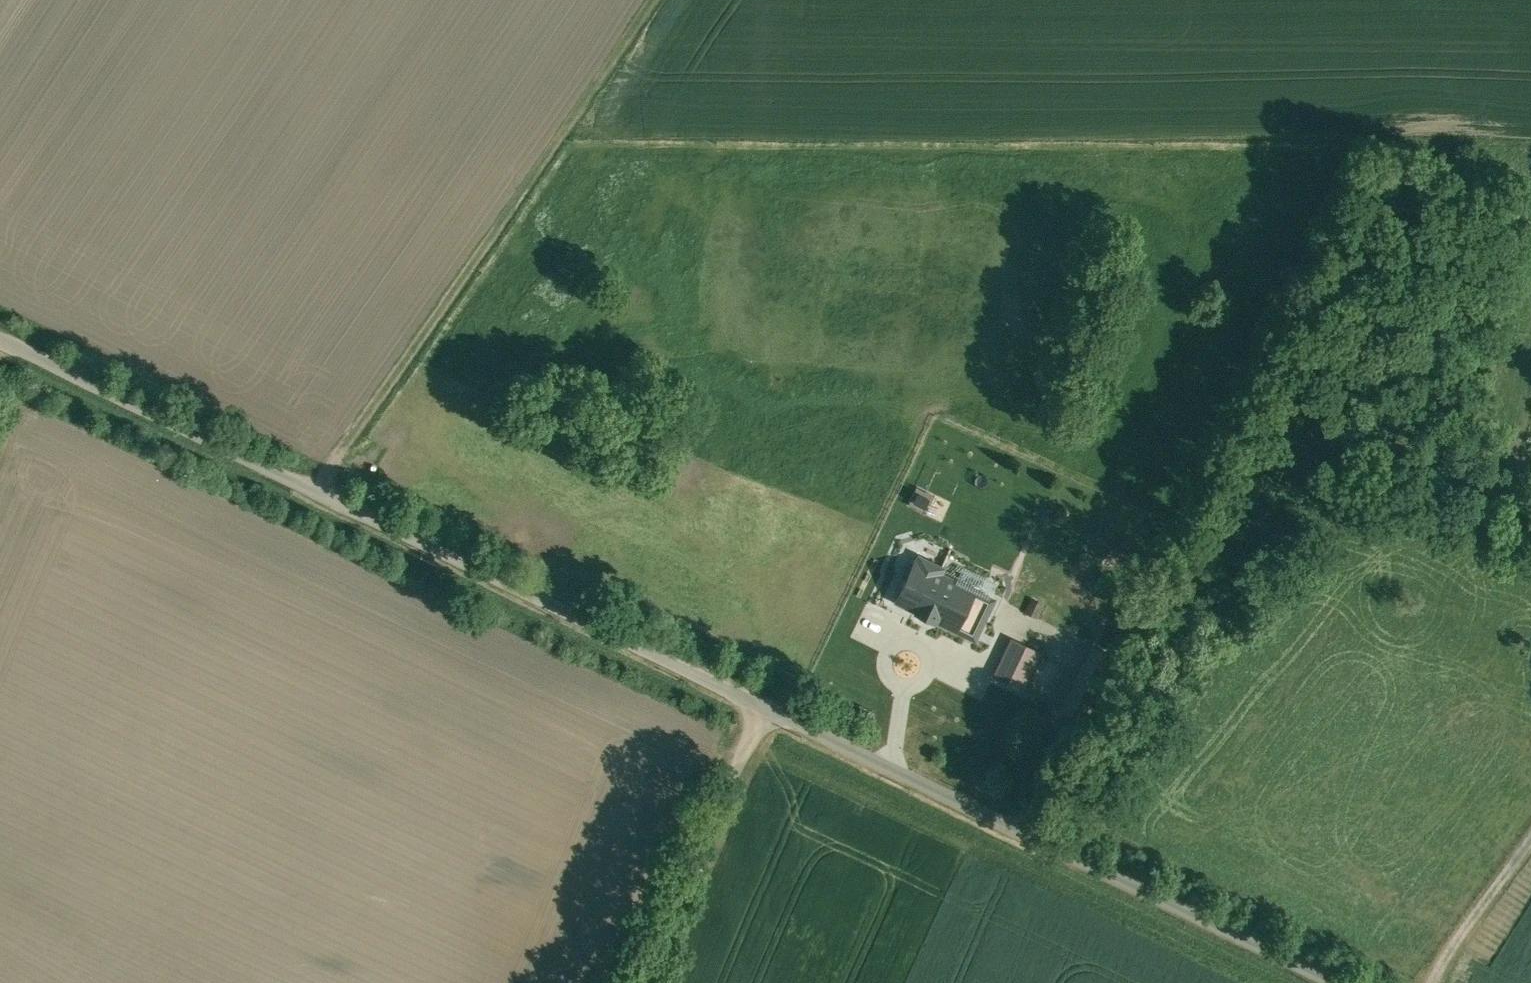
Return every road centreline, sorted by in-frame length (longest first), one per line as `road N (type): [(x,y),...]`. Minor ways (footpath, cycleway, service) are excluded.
road 1 (unclassified): [(1331,982),(0,336)]

